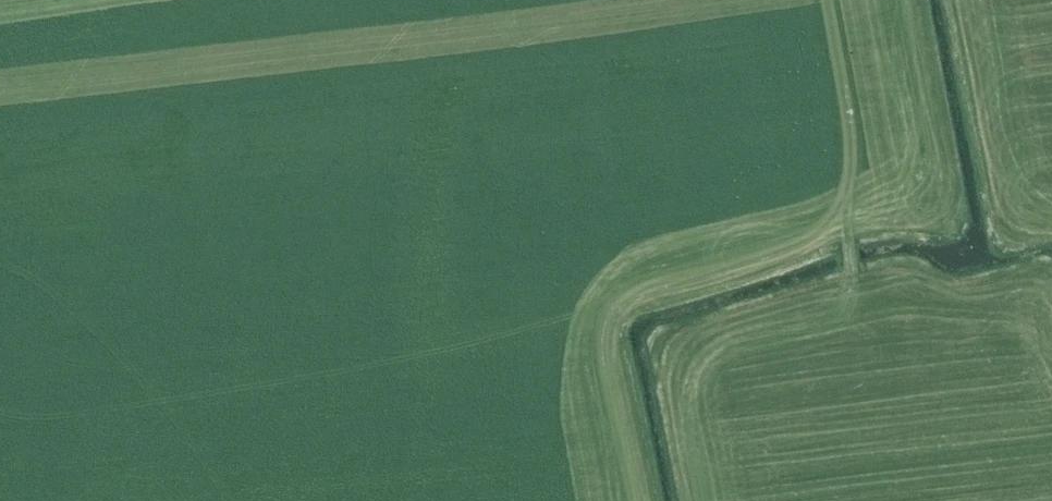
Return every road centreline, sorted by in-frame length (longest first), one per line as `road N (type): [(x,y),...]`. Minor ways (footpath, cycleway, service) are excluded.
road 1 (track): [(820,0),(859,290),(695,338),(676,357),(674,389),(697,500)]

